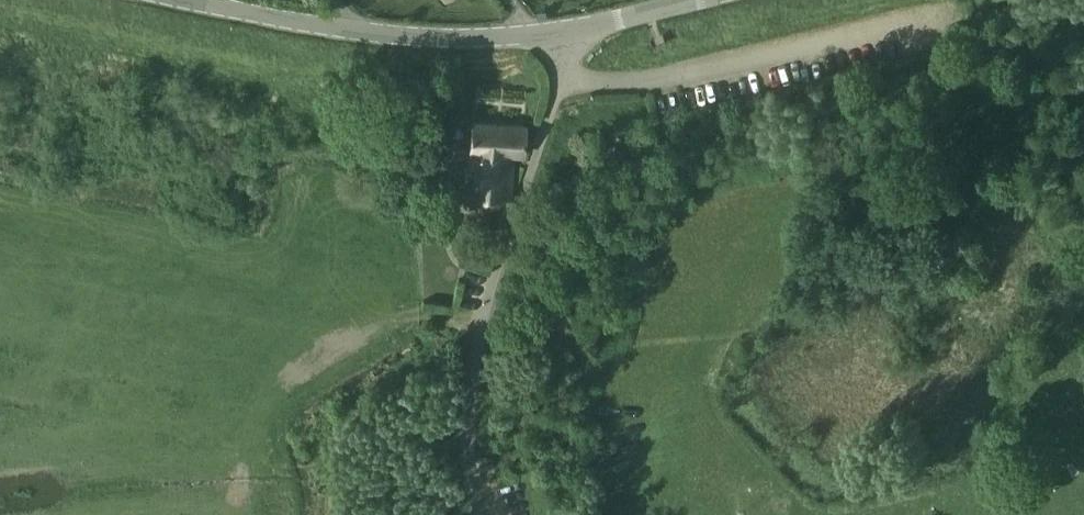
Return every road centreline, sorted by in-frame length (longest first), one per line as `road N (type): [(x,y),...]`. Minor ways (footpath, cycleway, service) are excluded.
road 1 (unclassified): [(481,514),(469,470),(478,359),(492,287),(576,27)]
road 2 (tertiary): [(354,29),(529,35)]
road 3 (tertiary): [(190,0),(354,29)]
road 4 (tertiary): [(576,27),(694,0)]

